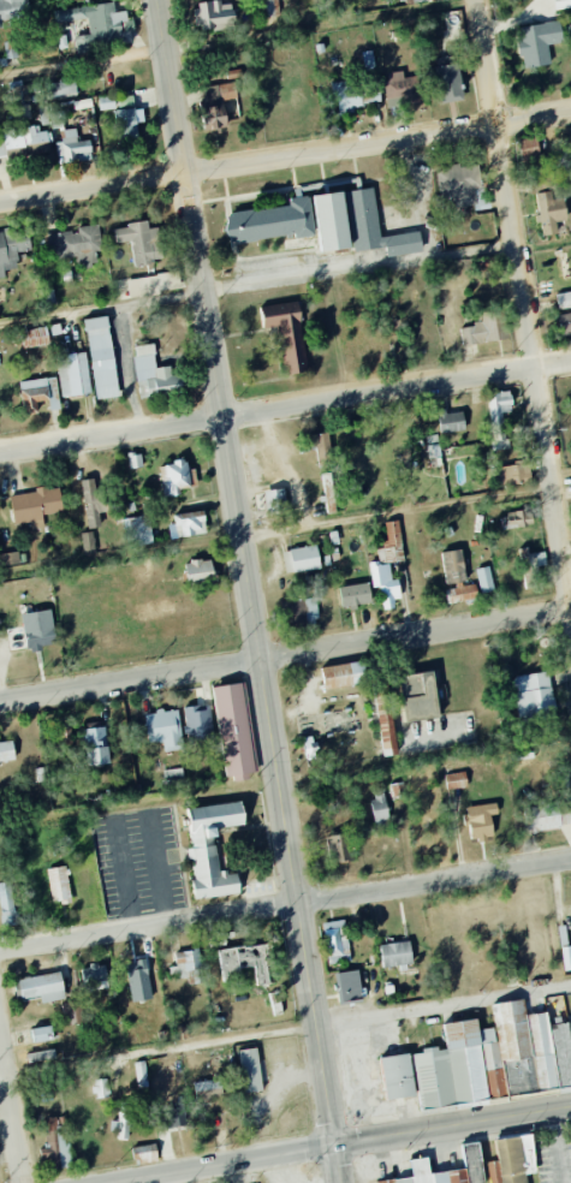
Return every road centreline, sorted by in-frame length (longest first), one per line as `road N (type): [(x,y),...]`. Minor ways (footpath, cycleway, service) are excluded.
road 1 (tertiary): [(339,1143),(155,0)]
road 2 (residential): [(570,613),(471,0)]
road 3 (residential): [(0,454),(570,361)]
road 4 (residential): [(0,203),(570,111)]
road 5 (residential): [(0,705),(570,613)]
road 6 (residential): [(0,951),(570,863)]
road 7 (secondary): [(107,1182),(570,1108)]
road 8 (residential): [(21,1182),(0,1035)]

